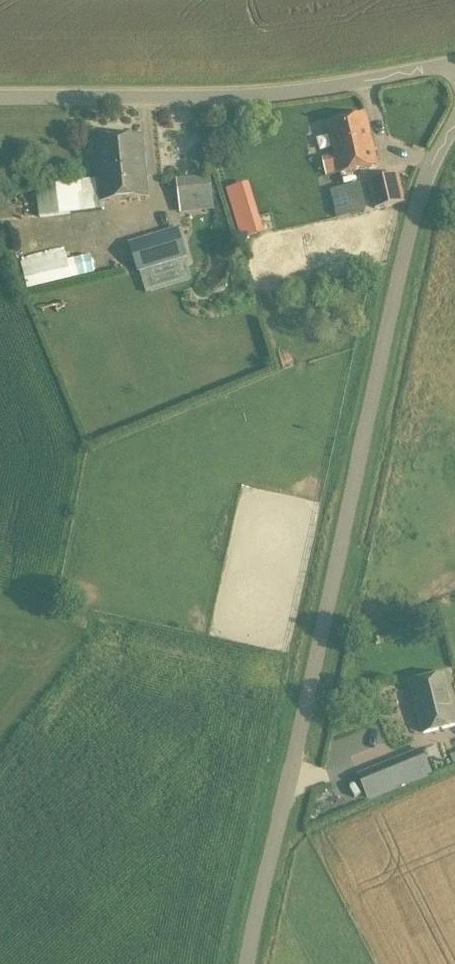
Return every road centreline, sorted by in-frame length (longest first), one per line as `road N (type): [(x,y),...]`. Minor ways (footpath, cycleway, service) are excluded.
road 1 (unclassified): [(246,963),(403,256),(454,123)]
road 2 (unclassified): [(454,62),(240,96),(0,97)]

